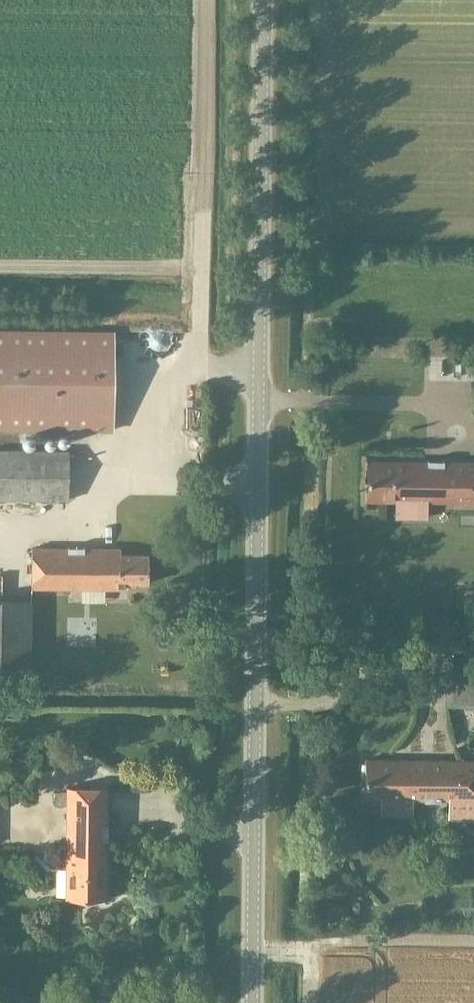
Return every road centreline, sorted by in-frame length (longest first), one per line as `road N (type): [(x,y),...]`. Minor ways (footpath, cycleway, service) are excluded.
road 1 (unclassified): [(263,0),(252,1002)]

